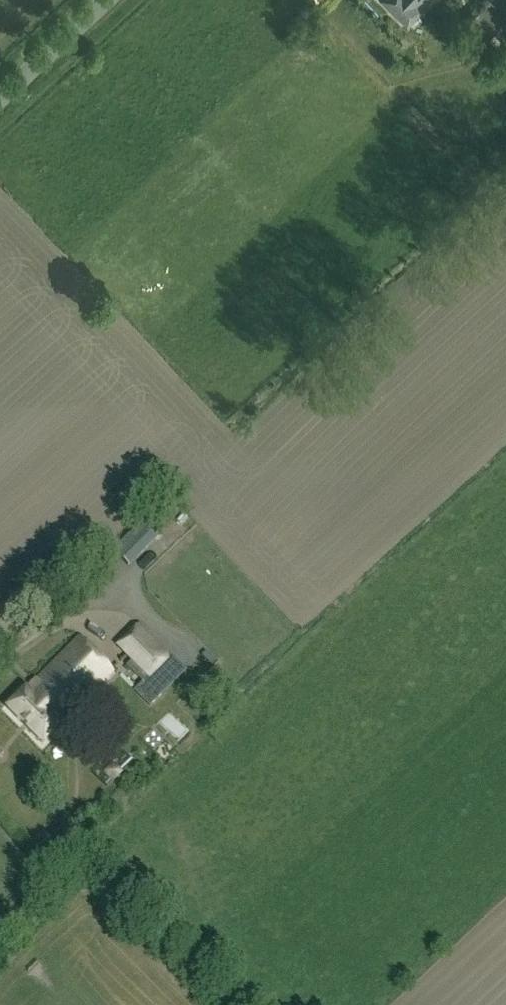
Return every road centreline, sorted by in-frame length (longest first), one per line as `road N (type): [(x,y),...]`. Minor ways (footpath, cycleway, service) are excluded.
road 1 (unclassified): [(0,101),(108,0)]

